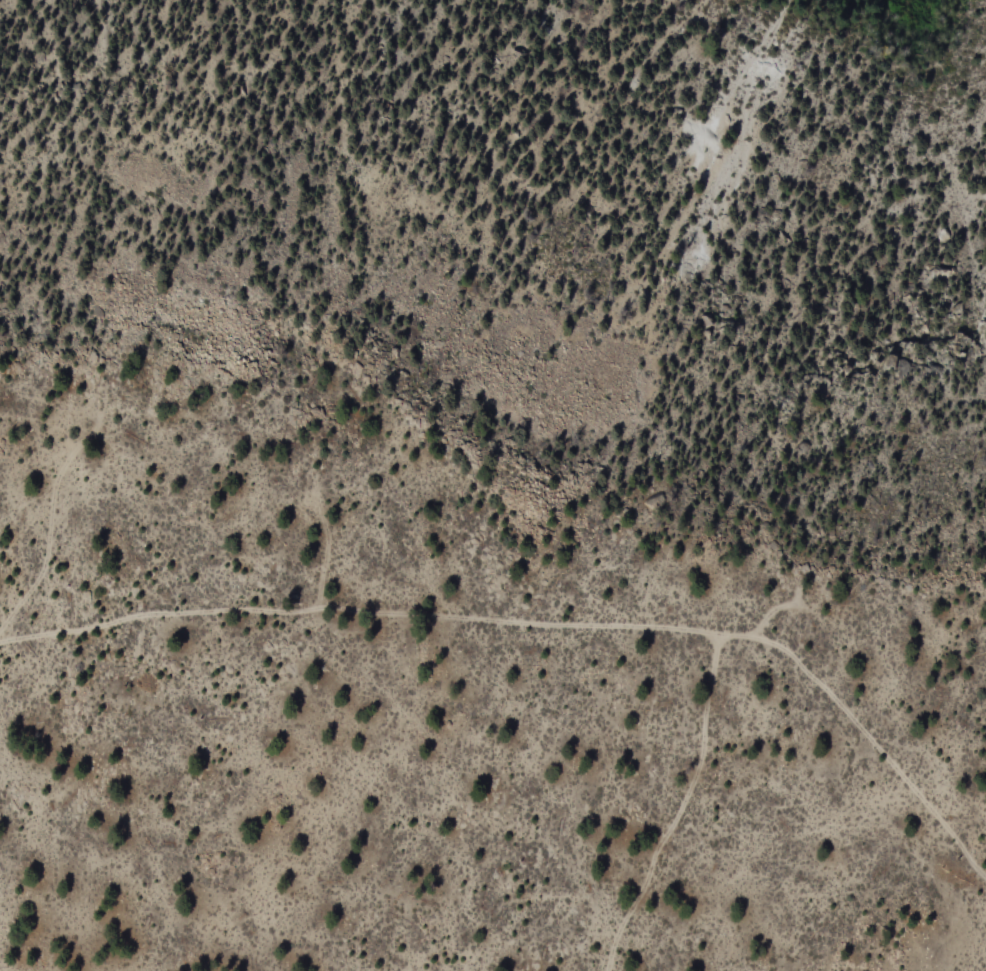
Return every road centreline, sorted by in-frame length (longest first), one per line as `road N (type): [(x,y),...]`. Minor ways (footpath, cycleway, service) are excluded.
road 1 (track): [(0,643),(170,614),(325,606),(755,638),(783,649),(837,701),(985,879)]
road 2 (track): [(719,635),(699,772),(617,938),(609,970)]

